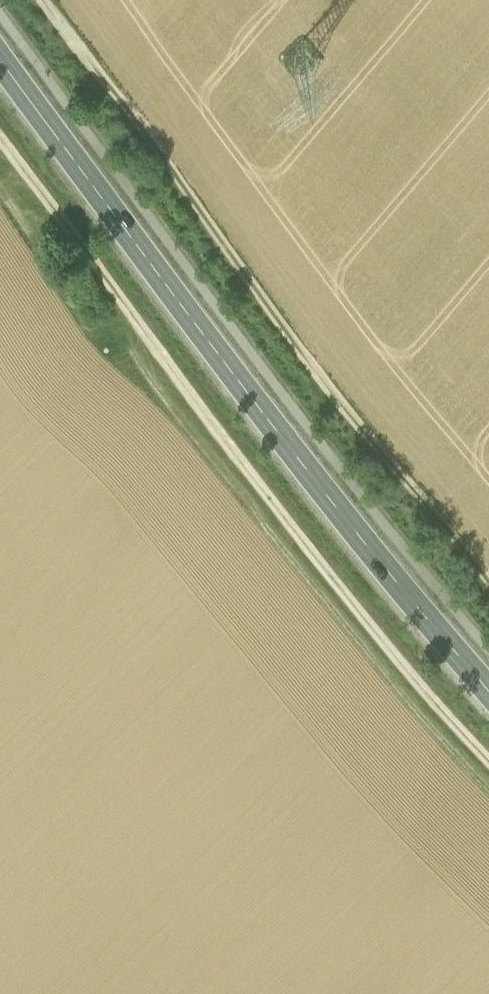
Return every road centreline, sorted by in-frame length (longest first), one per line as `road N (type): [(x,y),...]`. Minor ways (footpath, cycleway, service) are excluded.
road 1 (secondary): [(488,684),(334,498),(0,58)]
road 2 (track): [(0,144),(297,542),(488,758)]
road 3 (track): [(488,588),(325,387),(45,0)]

